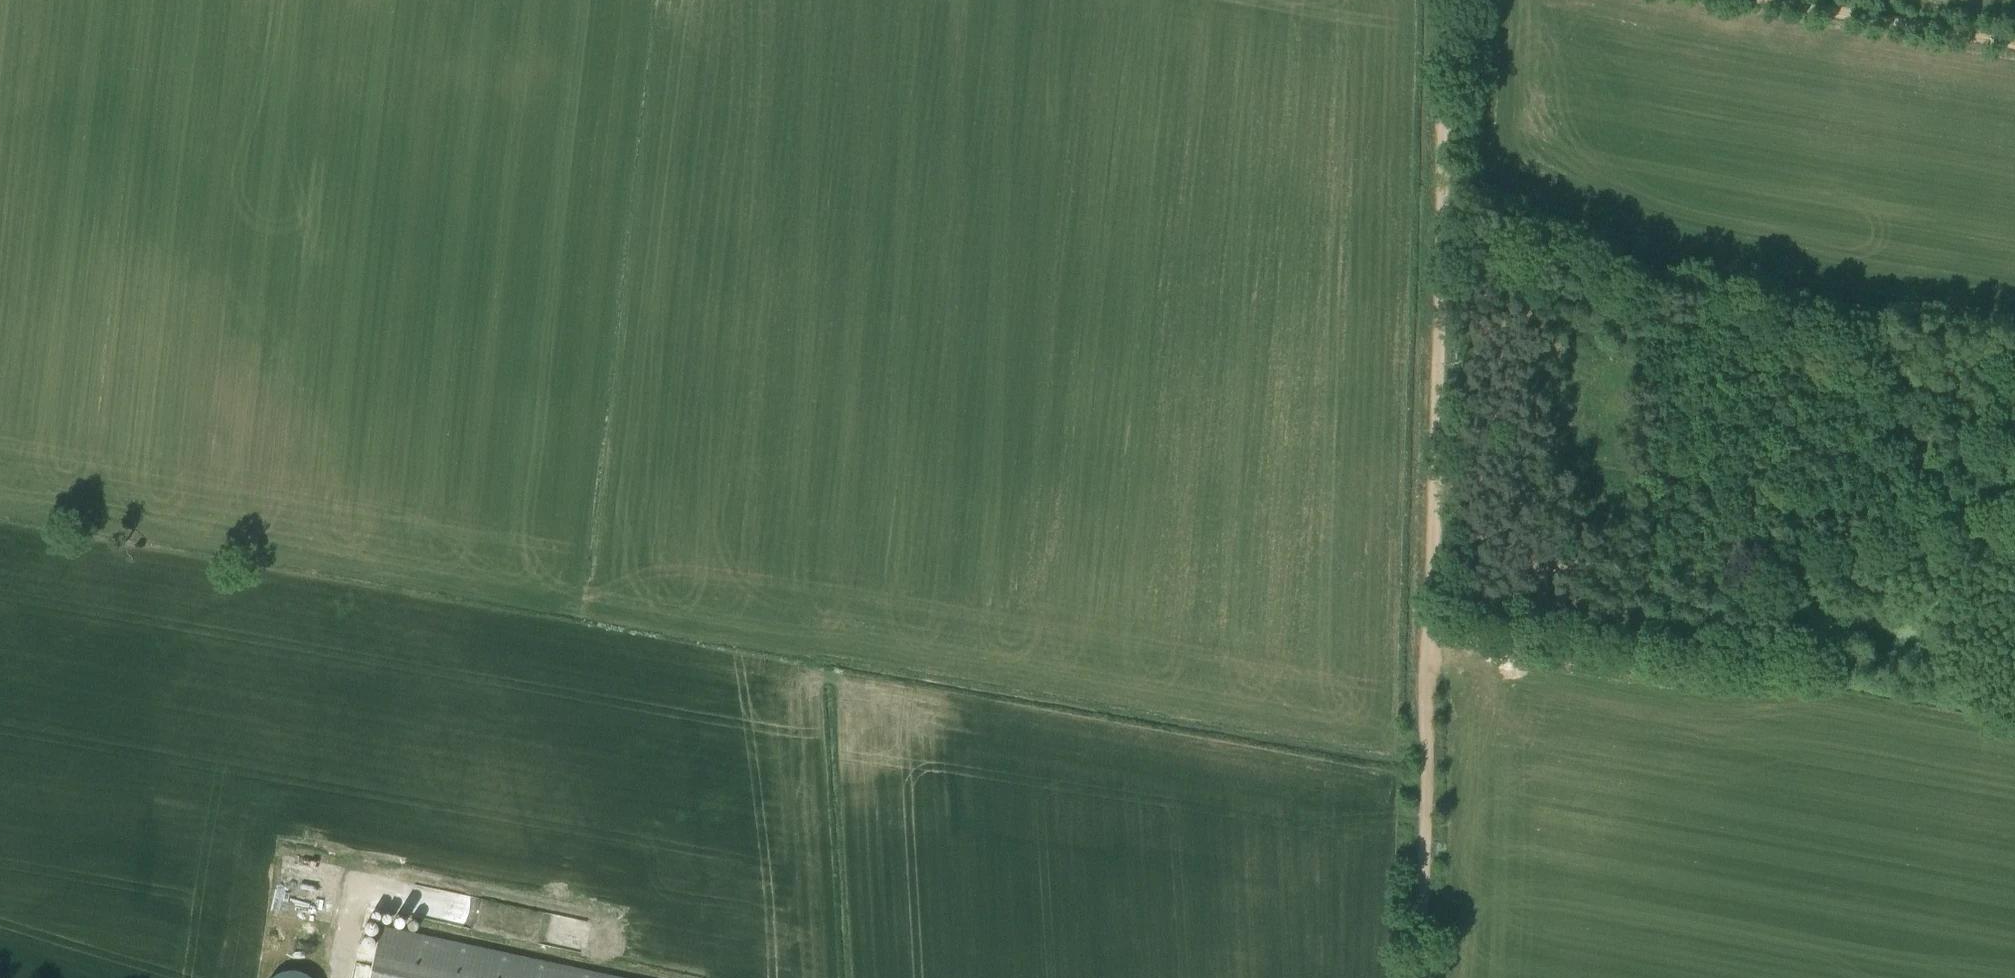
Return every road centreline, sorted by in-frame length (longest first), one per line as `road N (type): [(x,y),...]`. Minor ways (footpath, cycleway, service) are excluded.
road 1 (track): [(1417,977),(1443,0)]
road 2 (track): [(1775,0),(2014,40)]

